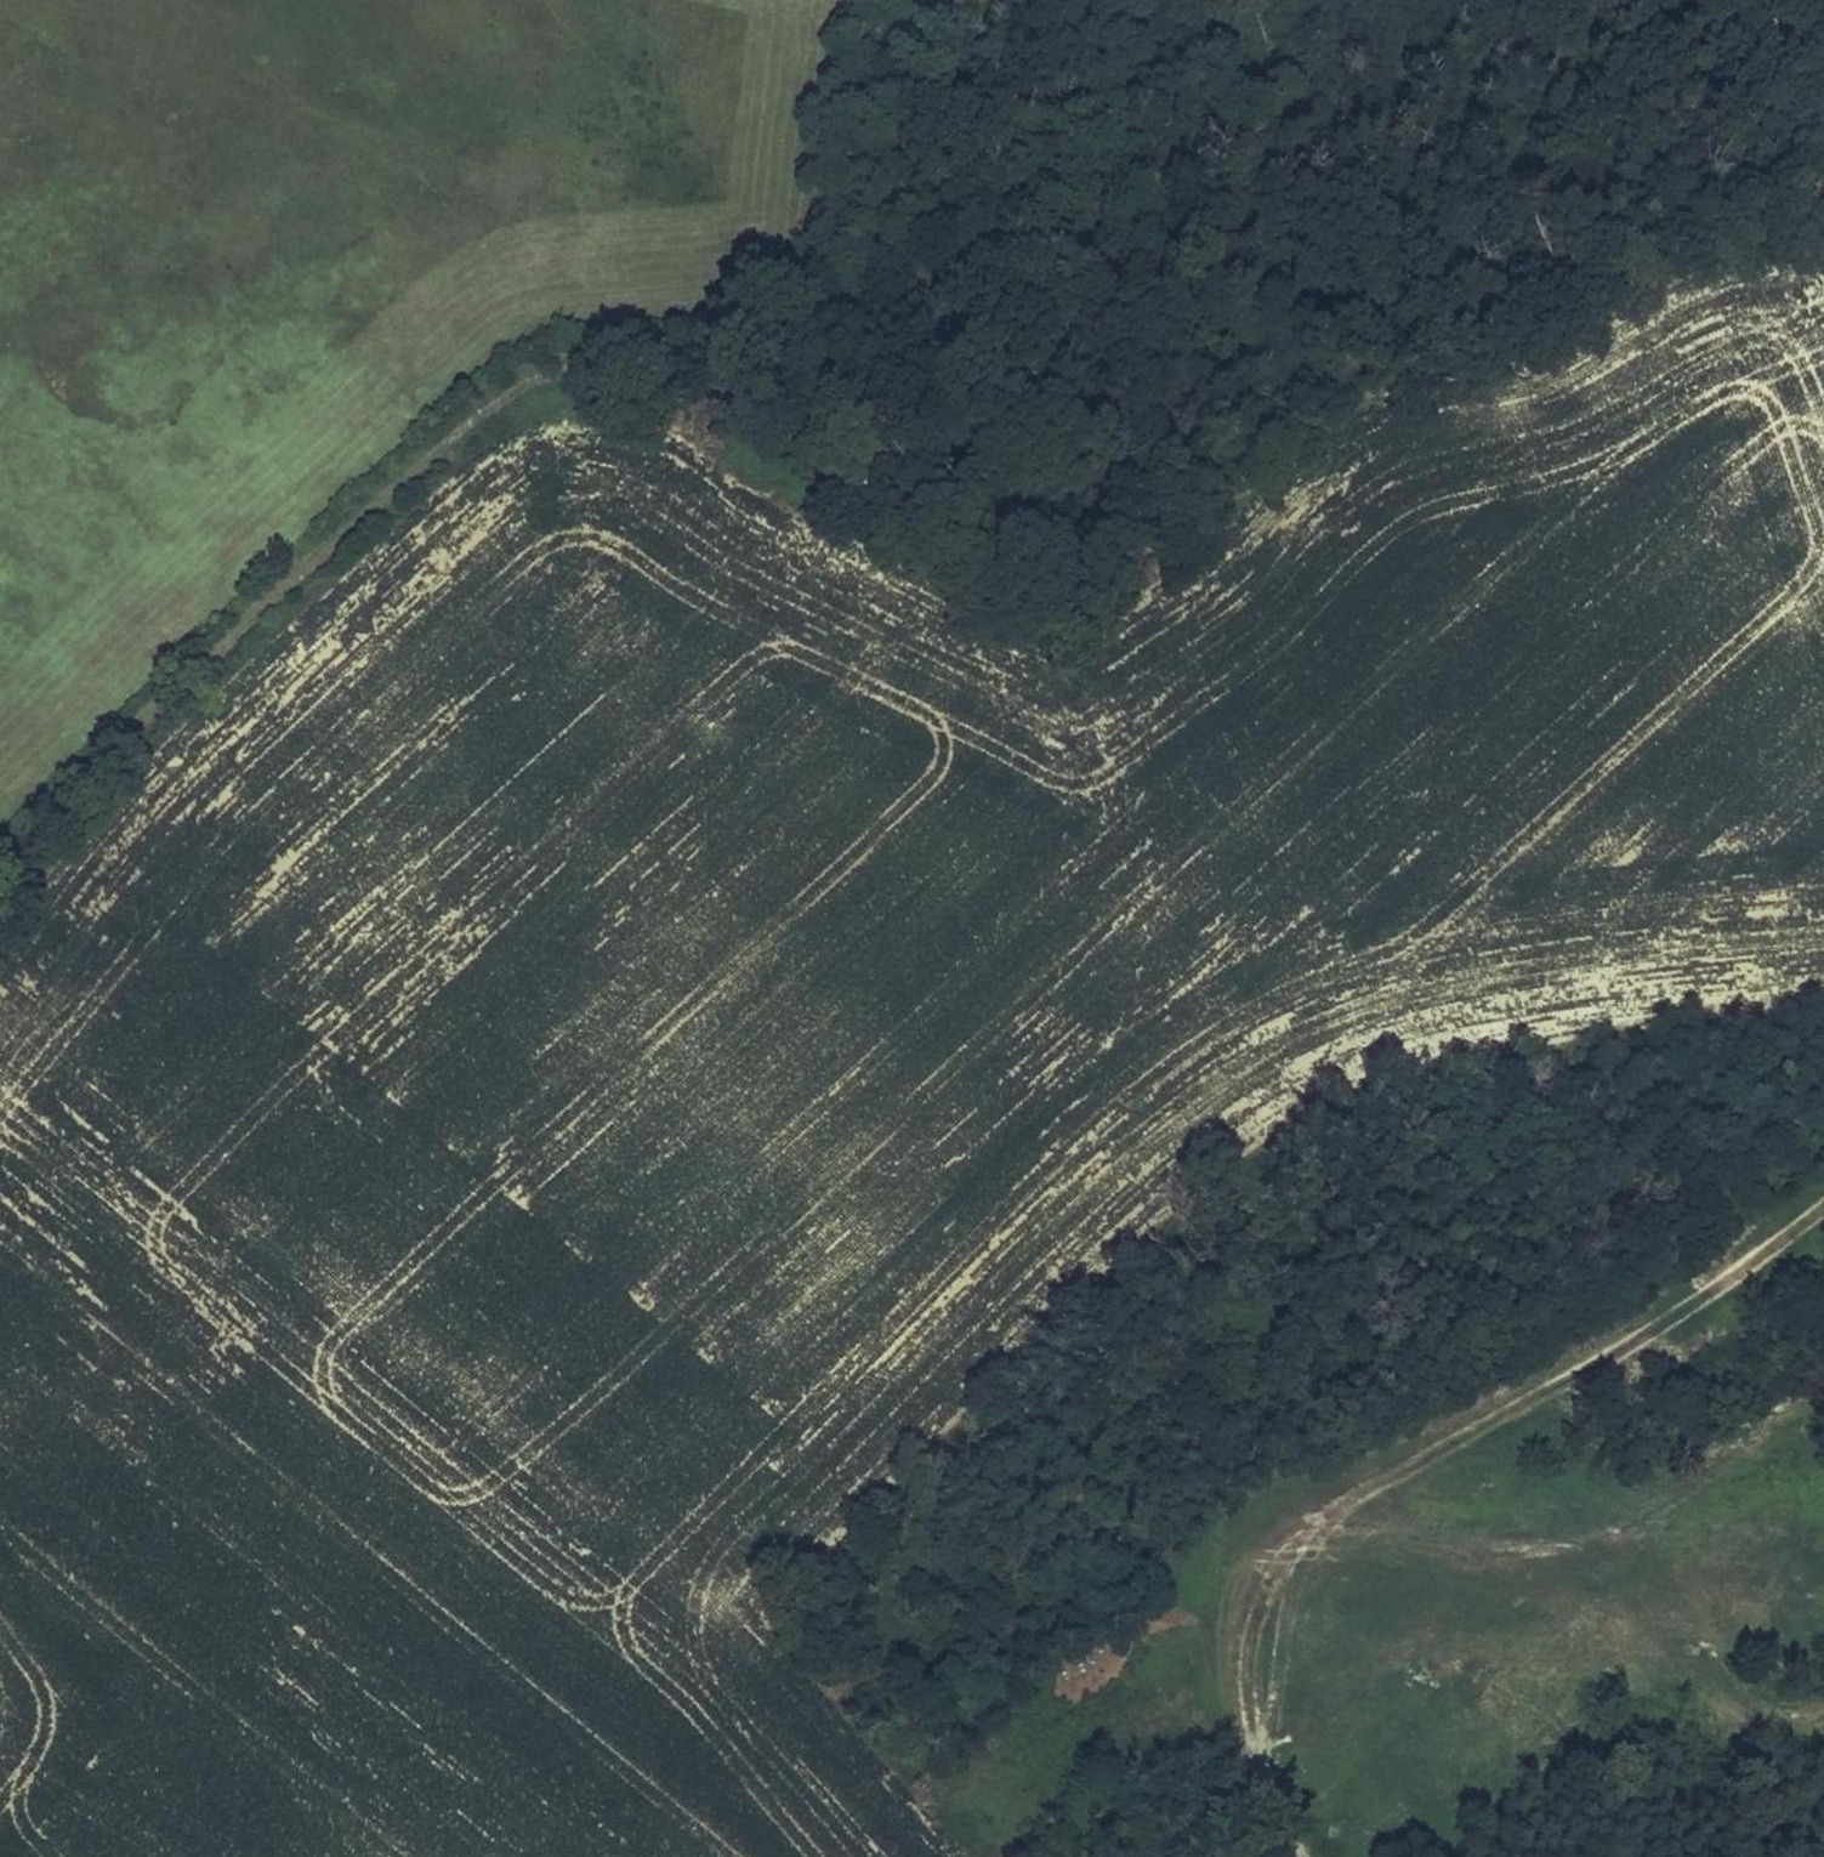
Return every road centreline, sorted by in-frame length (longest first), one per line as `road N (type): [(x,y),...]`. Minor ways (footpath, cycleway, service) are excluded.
road 1 (track): [(1292,1856),(1273,1816),(1249,1694),(1251,1643),(1281,1559),(1319,1519),(1663,1325),(1823,1207)]
road 2 (track): [(1265,1597),(1325,1539),(1388,1538),(1498,1556),(1580,1547),(1662,1508),(1782,1423),(1823,1405)]
road 3 (track): [(1823,143),(1748,0)]

